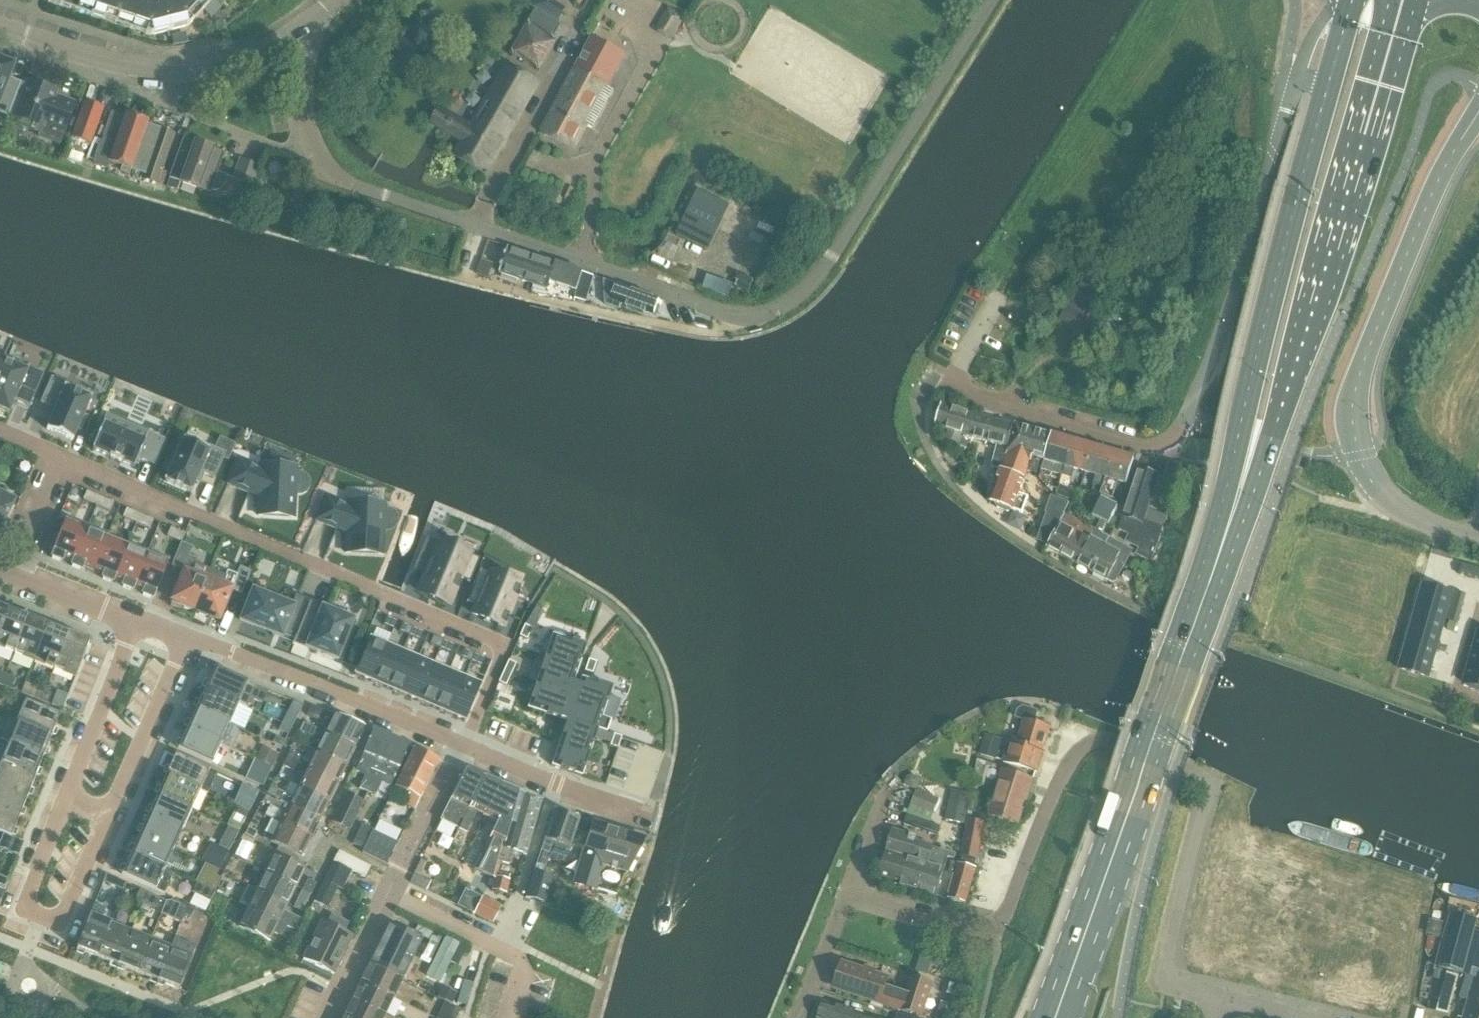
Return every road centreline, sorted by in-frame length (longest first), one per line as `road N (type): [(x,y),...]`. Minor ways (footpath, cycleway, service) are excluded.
road 1 (primary): [(1152,1017),(1219,875),(1301,584),(1322,456),(1318,326)]
road 2 (primary): [(1274,426),(1275,512),(1171,861),(1109,1017)]
road 3 (residential): [(741,316),(328,172),(309,136),(305,27)]
road 4 (primary): [(1243,483),(1055,1017)]
road 5 (residential): [(70,462),(505,646)]
road 6 (unclassified): [(1154,446),(1185,423),(1238,284),(1296,76)]
road 7 (primary): [(1318,326),(1416,0)]
road 8 (residential): [(0,29),(125,71),(165,74),(222,65),(305,27)]
road 9 (residential): [(462,748),(186,639)]
road 10 (tertiary): [(1402,518),(1478,285)]
road 11 (primary): [(1327,86),(1271,299)]
road 12 (residential): [(944,386),(1154,446)]
road 13 (residential): [(993,933),(1008,913),(1057,784),(1089,742)]
road 14 (residential): [(388,893),(519,964),(508,1017)]
road 15 (residential): [(105,819),(186,639)]
road 16 (residential): [(646,815),(551,788),(462,748)]
road 17 (residential): [(65,803),(133,625)]
road 18 (track): [(1117,1017),(1144,881),(1120,838)]
road 19 (primary): [(1271,299),(1245,403),(1244,472)]
road 20 (residential): [(388,893),(462,748)]
road 21 (residential): [(1402,518),(1248,473)]
road 22 (residential): [(850,899),(973,937),(993,933)]
road 23 (residential): [(327,1017),(388,893)]
road 24 (residential): [(794,1017),(850,899)]
road 25 (residential): [(39,918),(64,915),(105,819)]
road 26 (residential): [(22,581),(70,462)]
road 27 (primary): [(1271,299),(1274,426)]
road 28 (residential): [(65,803),(29,895),(39,918)]
road 29 (residential): [(133,625),(22,581)]

